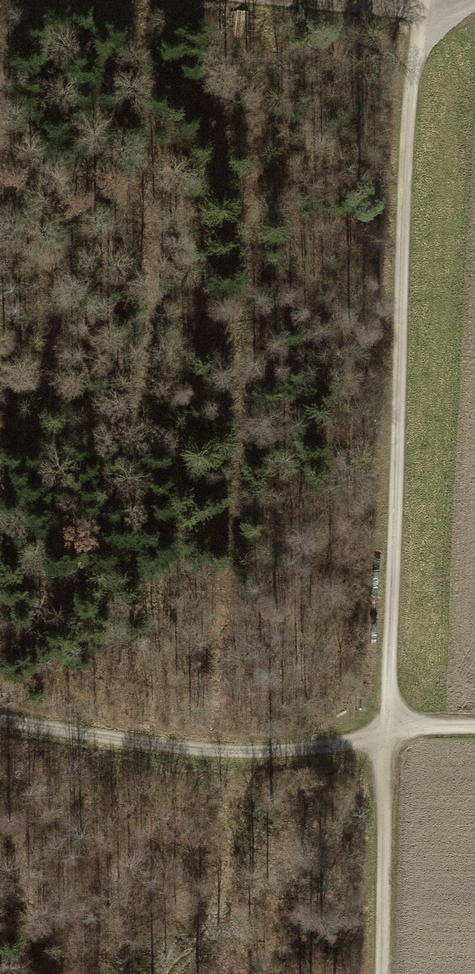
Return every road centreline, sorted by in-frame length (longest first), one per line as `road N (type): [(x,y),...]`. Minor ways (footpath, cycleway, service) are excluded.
road 1 (track): [(474,6),(423,14),(406,132),(382,973)]
road 2 (track): [(474,726),(390,726),(341,744),(197,750),(0,723)]
road 3 (track): [(275,0),(423,14),(427,0)]

